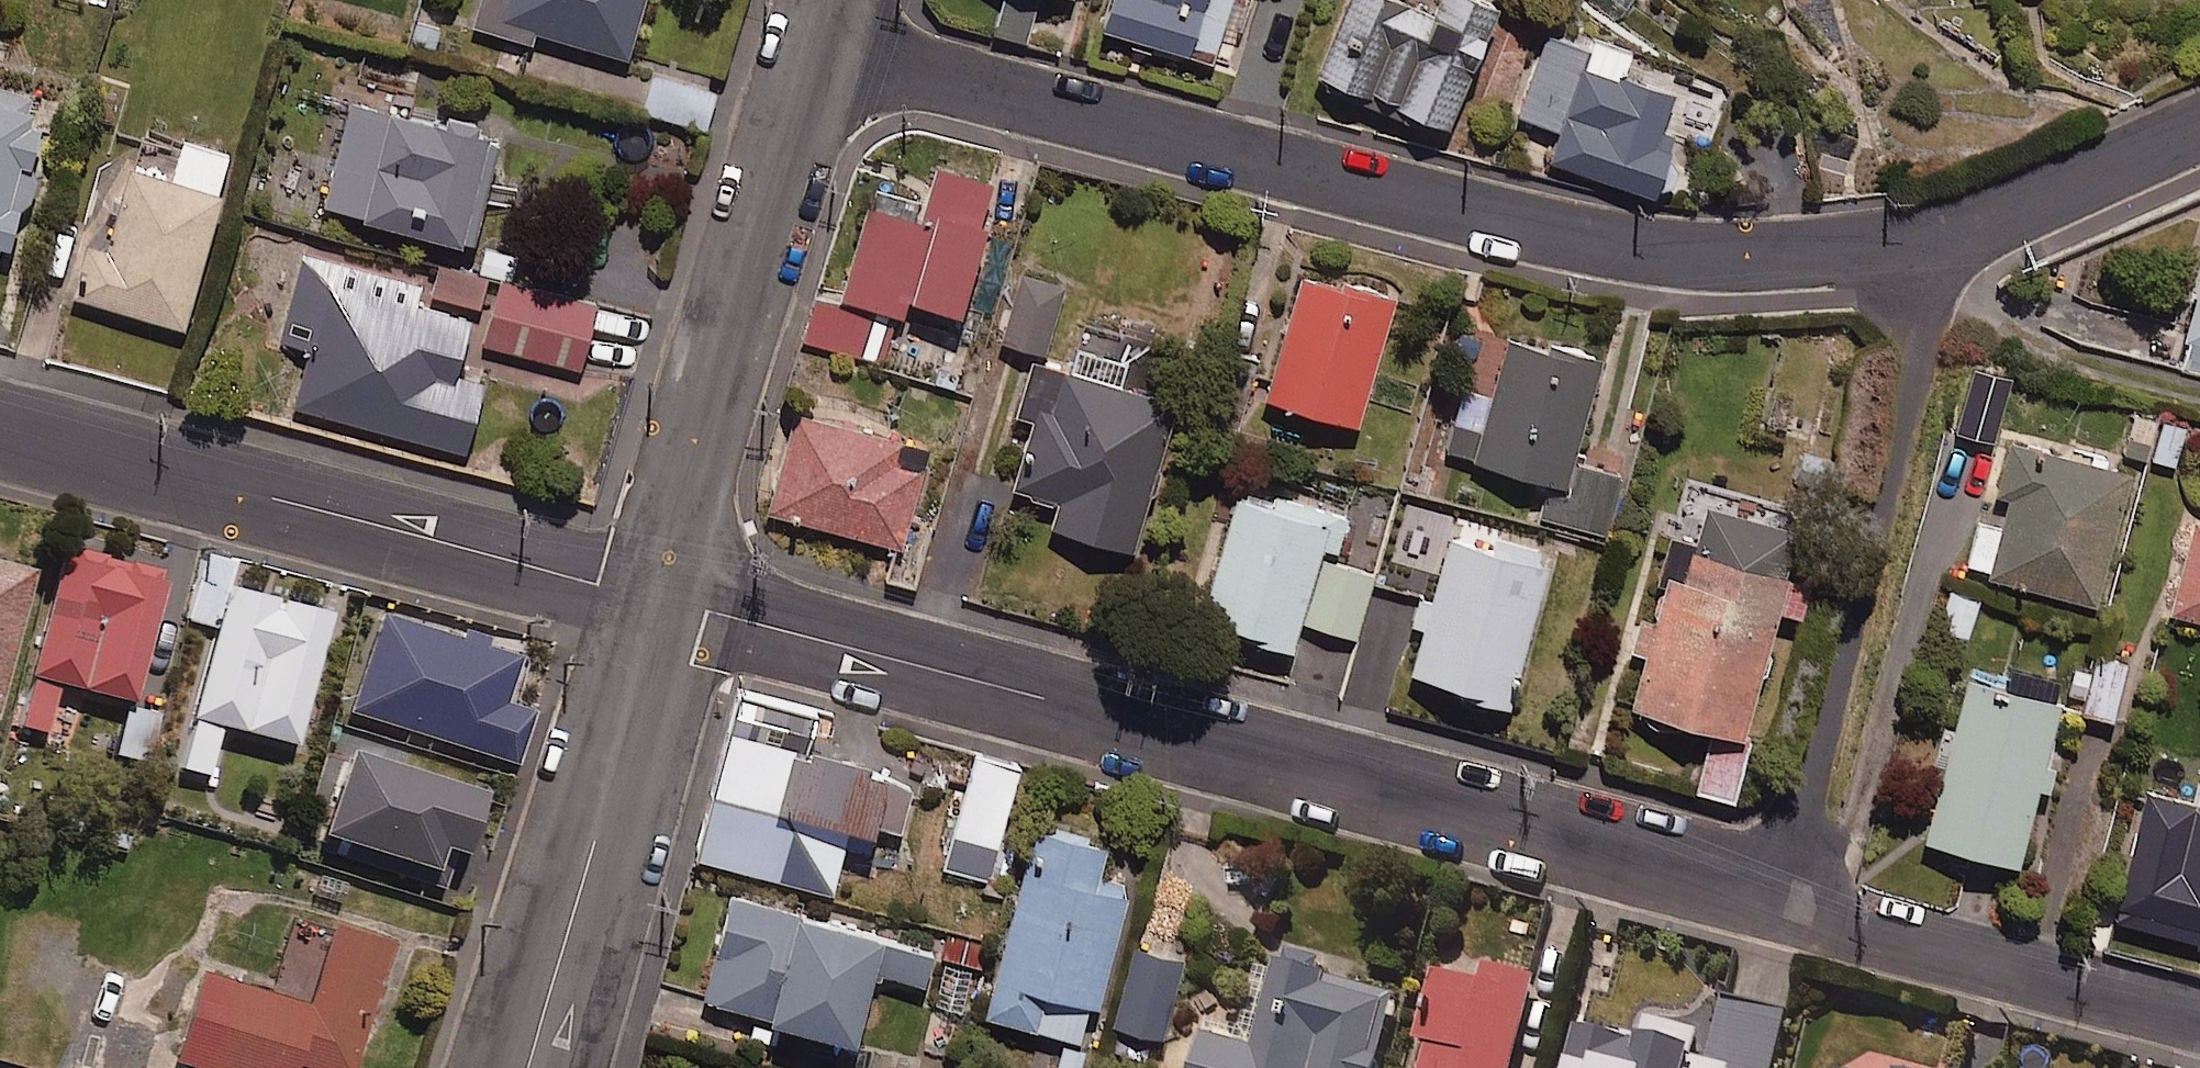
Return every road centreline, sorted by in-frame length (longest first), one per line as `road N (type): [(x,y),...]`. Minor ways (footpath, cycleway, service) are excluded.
road 1 (residential): [(821,46),(1601,250),(1691,264),(1898,241),(1965,222)]
road 2 (residential): [(663,599),(1774,894)]
road 3 (residential): [(1965,222),(1774,894)]
road 4 (residential): [(0,426),(663,599)]
road 5 (residential): [(821,46),(663,599)]
road 6 (residential): [(663,599),(527,1067)]
road 7 (residential): [(1774,894),(2199,1011)]
road 8 (residential): [(1965,222),(2199,120)]

